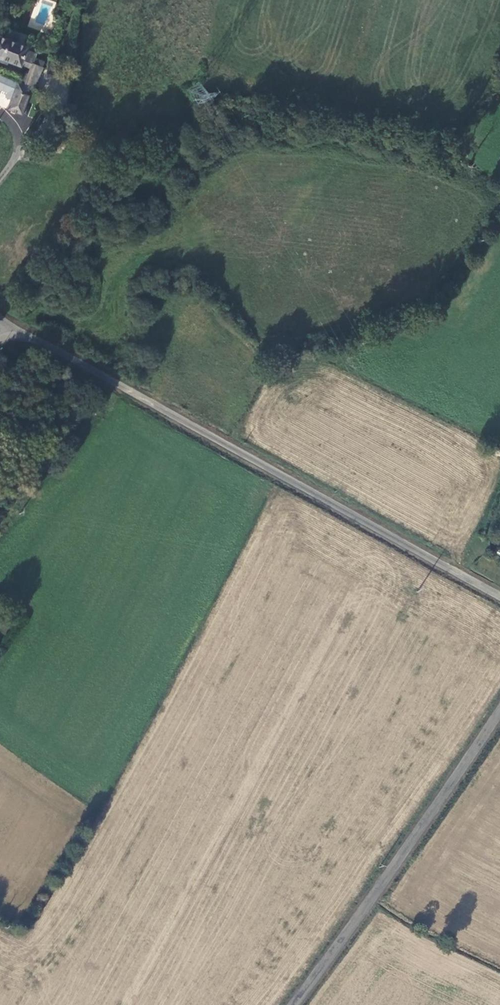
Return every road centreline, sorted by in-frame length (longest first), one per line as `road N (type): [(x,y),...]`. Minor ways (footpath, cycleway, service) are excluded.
road 1 (unclassified): [(499,597),(40,344),(17,338)]
road 2 (unclassified): [(289,1004),(499,713)]

